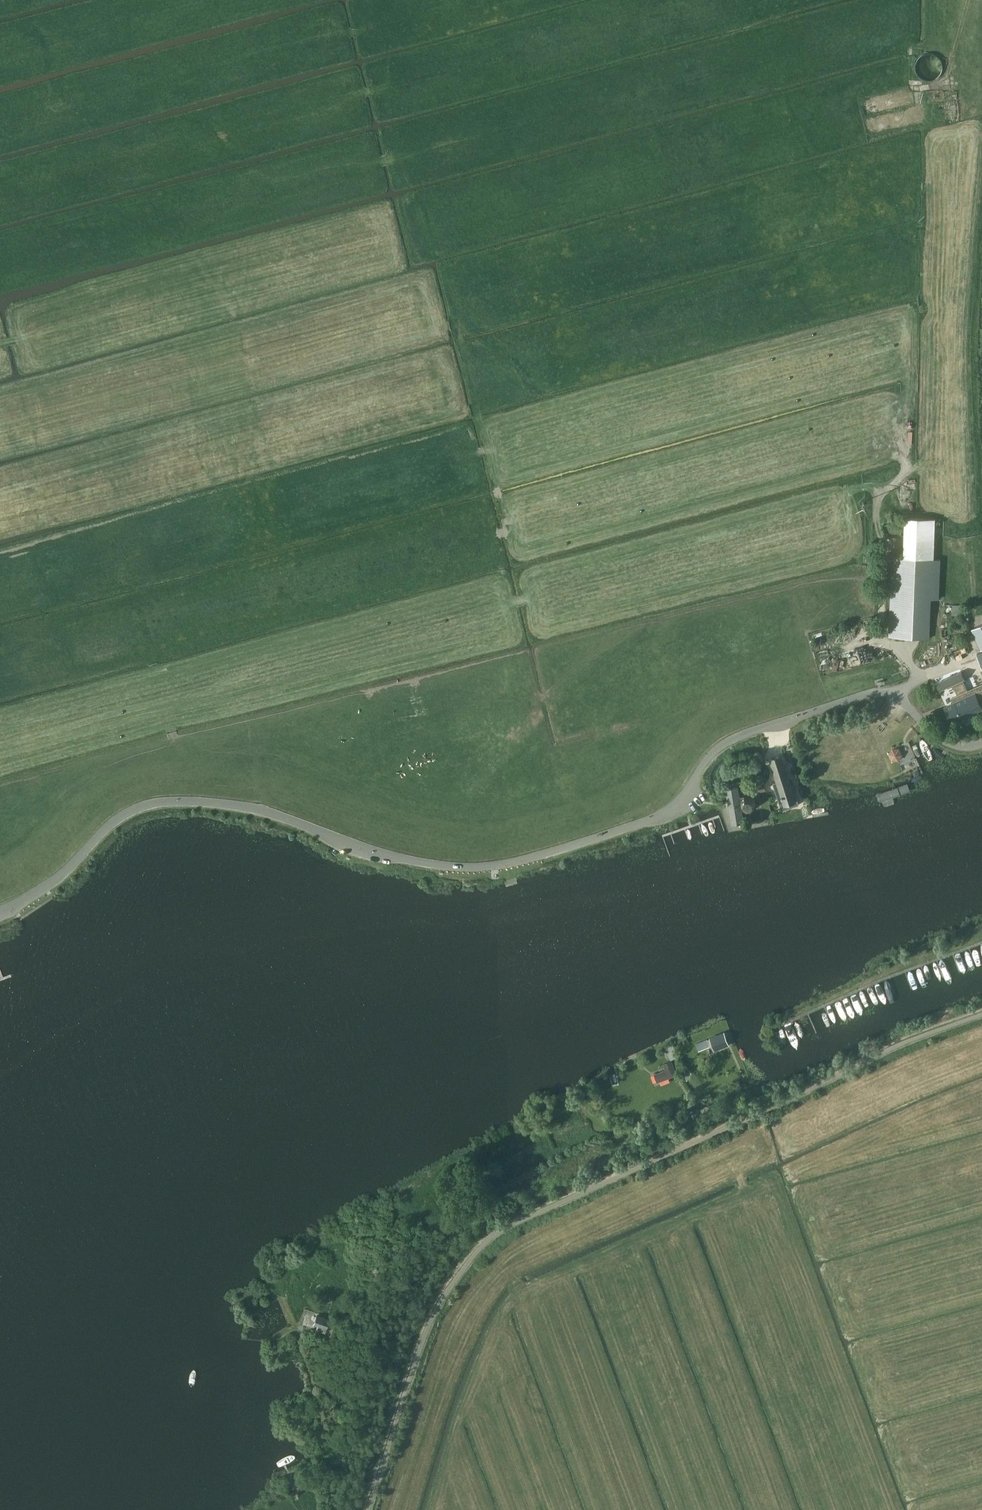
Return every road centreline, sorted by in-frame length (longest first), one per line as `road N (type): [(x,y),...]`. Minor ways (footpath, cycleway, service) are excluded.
road 1 (unclassified): [(0,912),(63,879),(114,821),(152,802),(224,805),(303,822),(349,845),(445,867),(541,856),(674,808),(725,743),(794,718)]
road 2 (residential): [(794,718),(890,693),(941,739),(981,743)]

